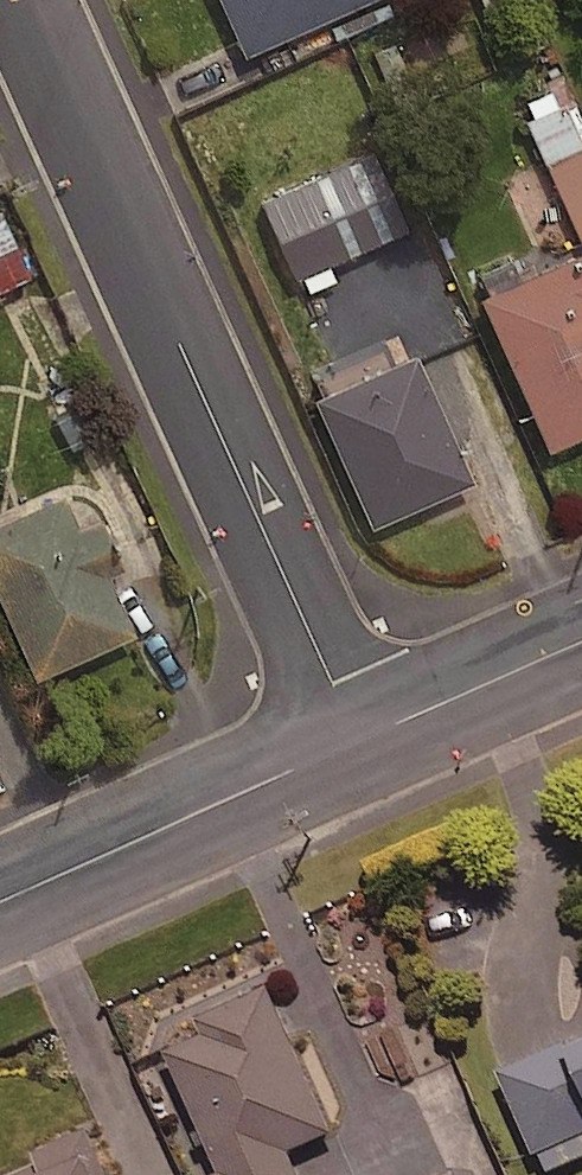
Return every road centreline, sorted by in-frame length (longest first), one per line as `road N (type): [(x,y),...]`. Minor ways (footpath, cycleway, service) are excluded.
road 1 (residential): [(24,0),(361,740)]
road 2 (secondary): [(0,901),(361,740)]
road 3 (secondary): [(361,740),(581,641)]

